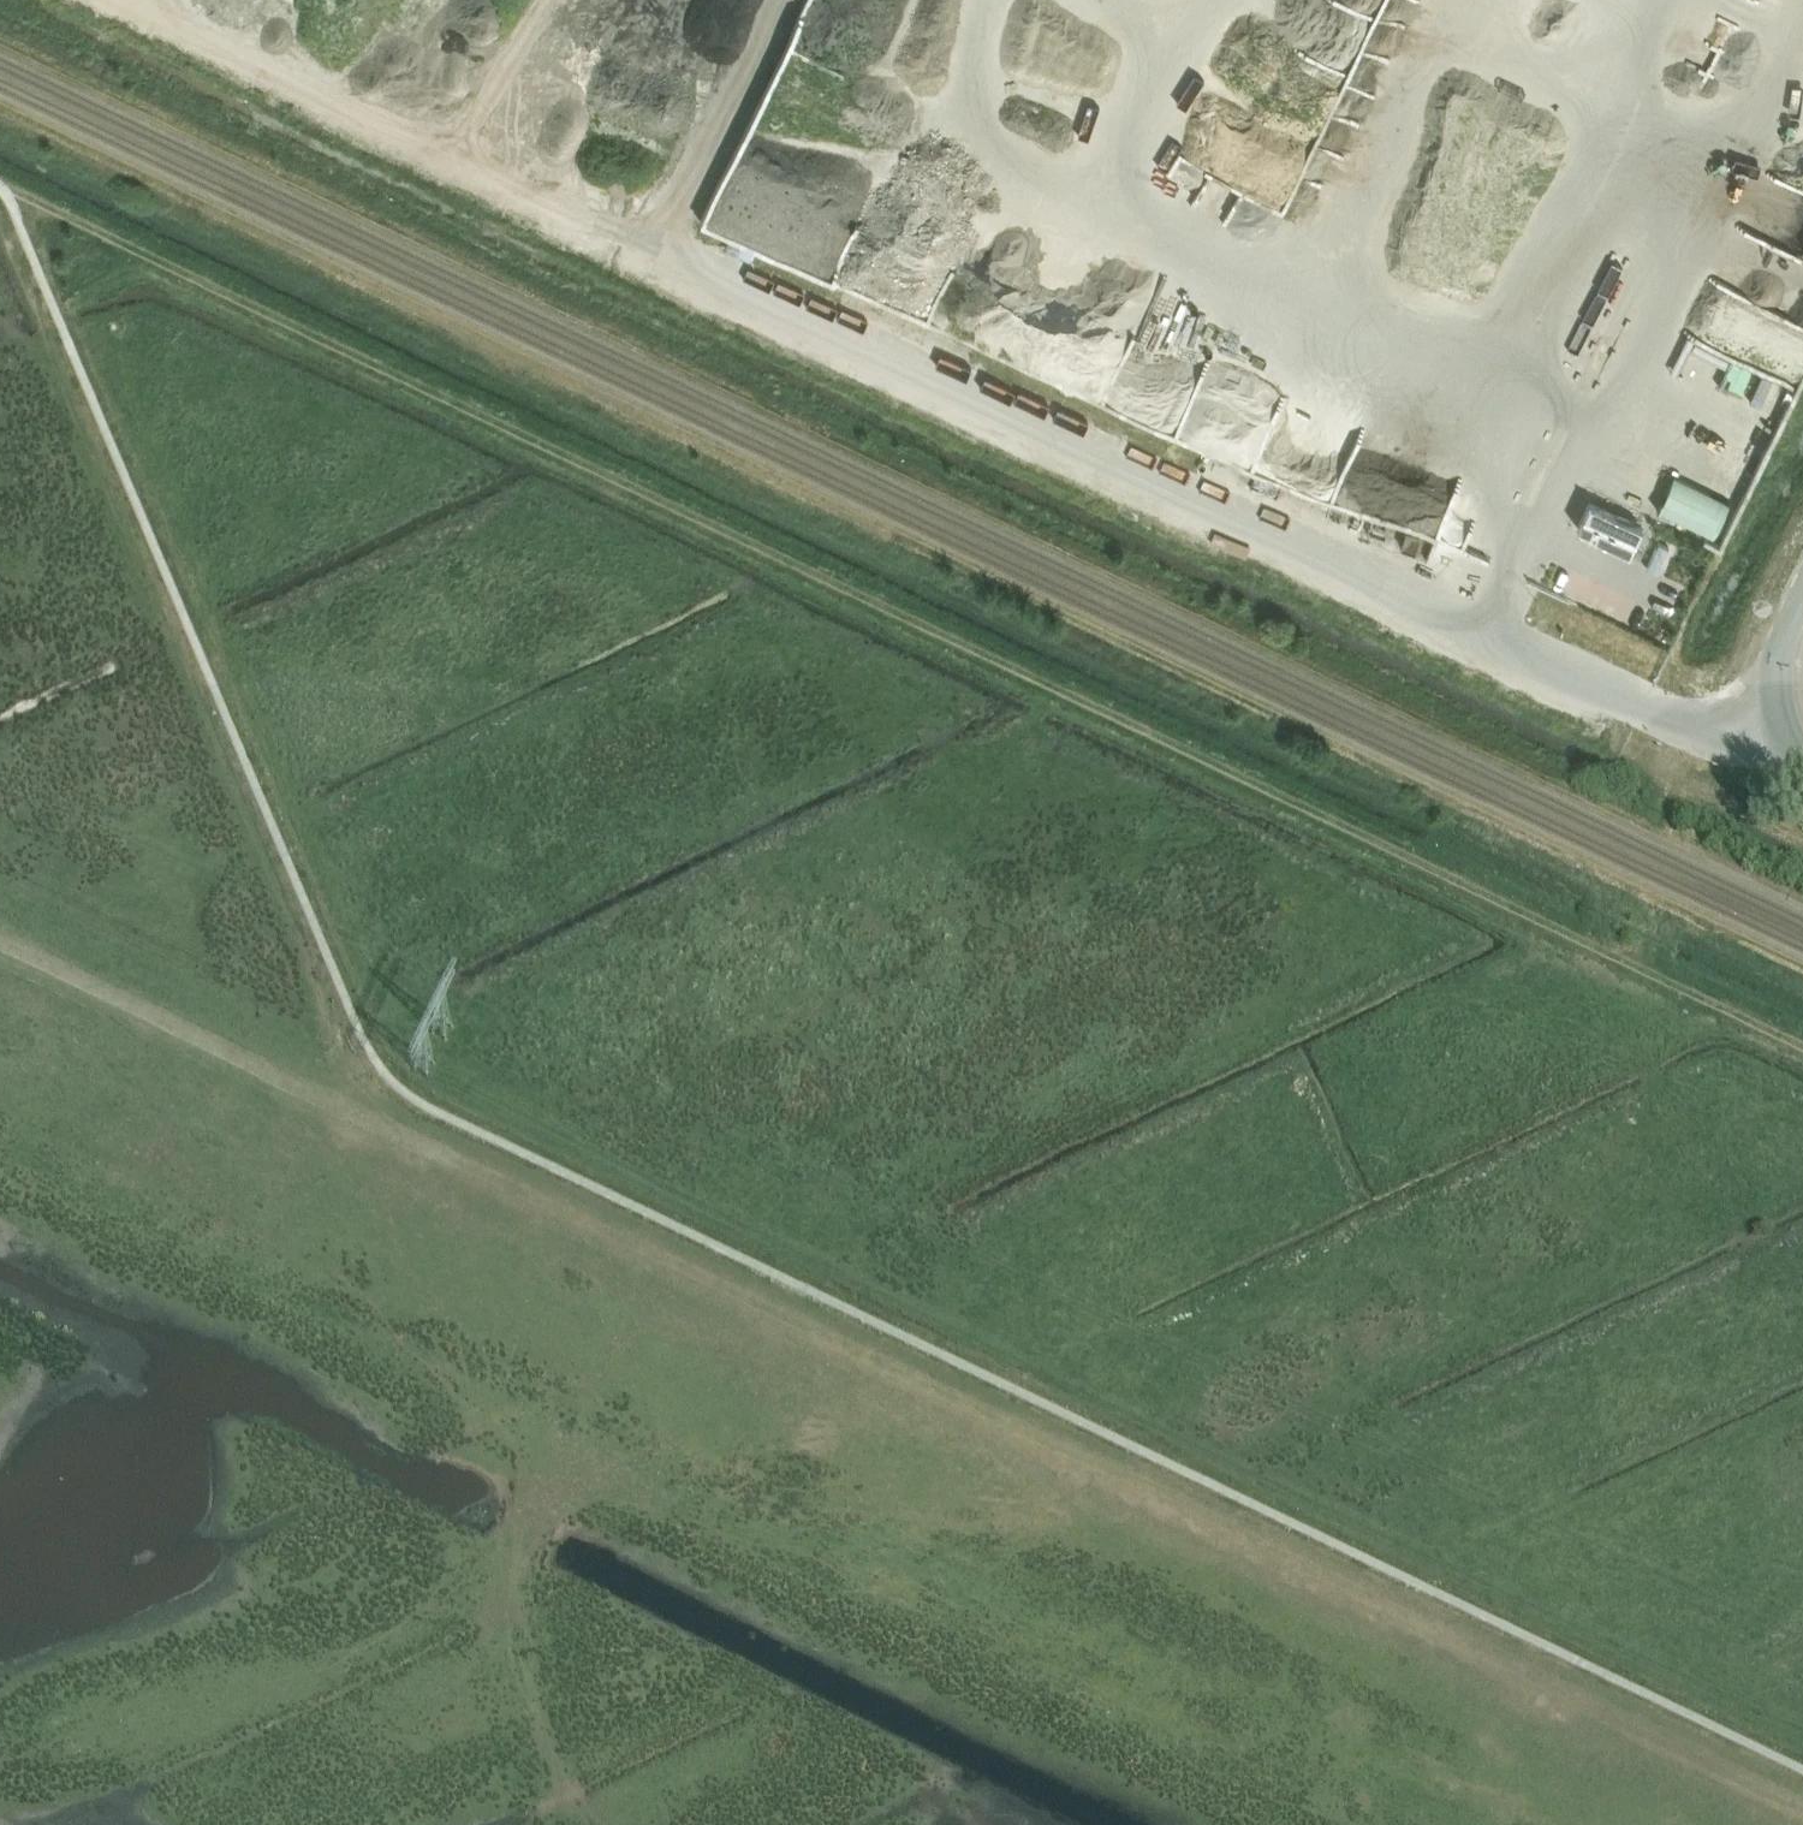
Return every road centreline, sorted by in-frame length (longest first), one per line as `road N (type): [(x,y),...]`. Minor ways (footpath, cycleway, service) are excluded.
road 1 (tertiary): [(1802,762),(1783,725),(1775,673),(1802,593)]

